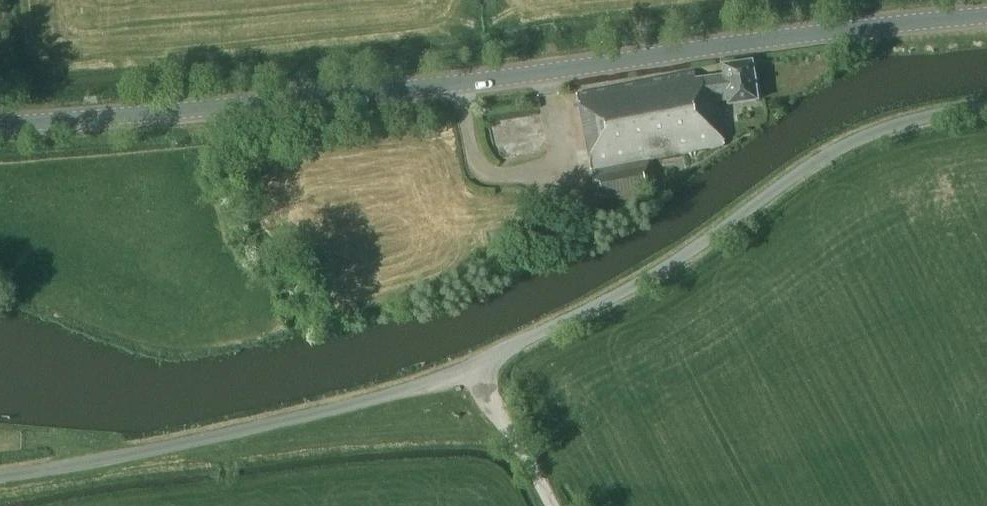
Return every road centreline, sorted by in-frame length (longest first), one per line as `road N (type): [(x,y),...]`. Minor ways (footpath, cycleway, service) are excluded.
road 1 (unclassified): [(0,475),(259,427),(473,368),(674,264),(827,154),(892,125),(986,107)]
road 2 (secondary): [(0,125),(461,82),(986,17)]

